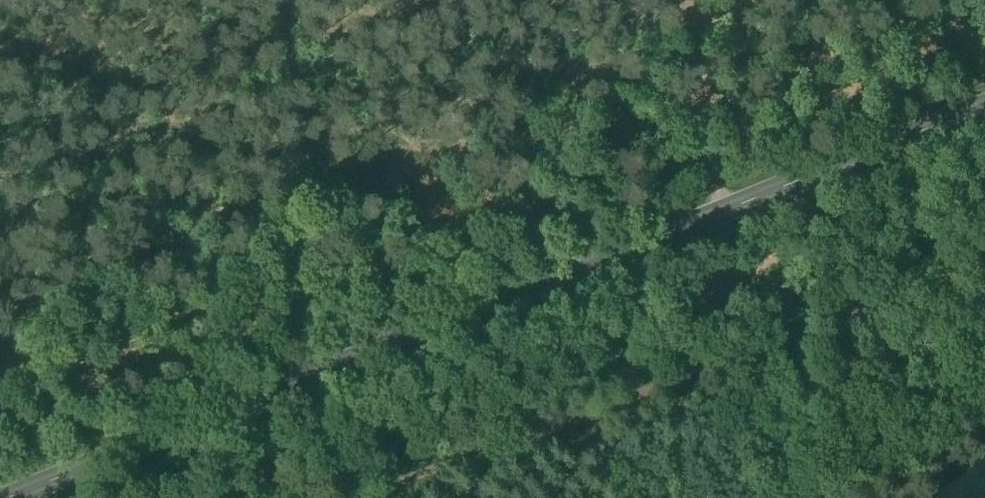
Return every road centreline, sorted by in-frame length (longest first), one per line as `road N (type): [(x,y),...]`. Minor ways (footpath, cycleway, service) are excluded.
road 1 (secondary): [(0,495),(984,101)]
road 2 (track): [(345,497),(984,250)]
road 3 (track): [(724,205),(687,0)]

